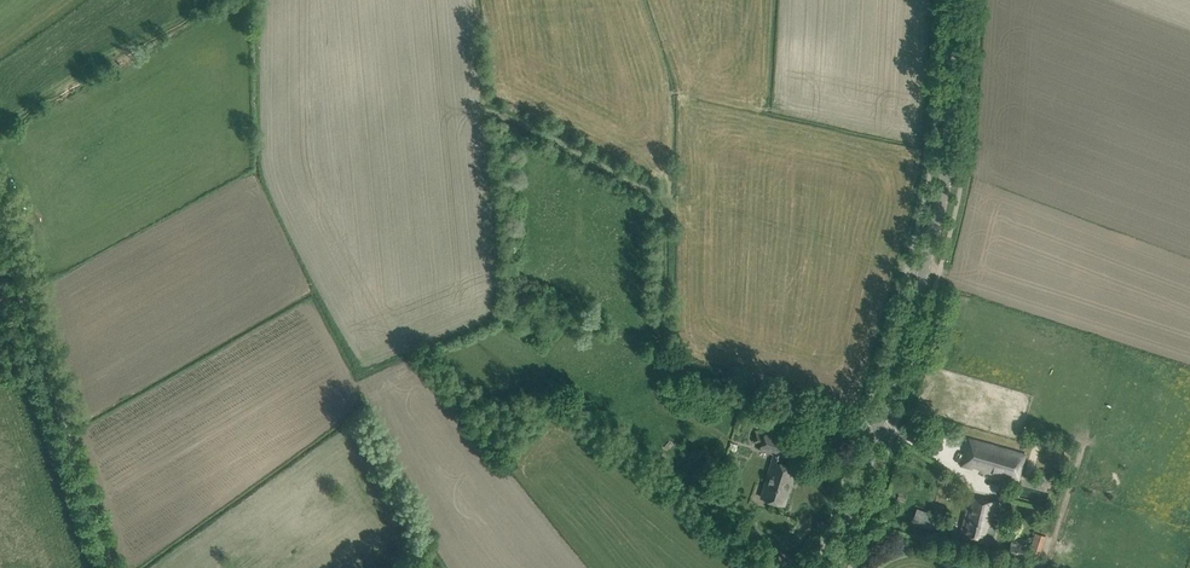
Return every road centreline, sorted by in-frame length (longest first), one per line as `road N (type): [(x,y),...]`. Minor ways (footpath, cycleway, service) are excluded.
road 1 (tertiary): [(831,567),(939,209),(958,0)]
road 2 (unclassified): [(112,567),(24,297)]

